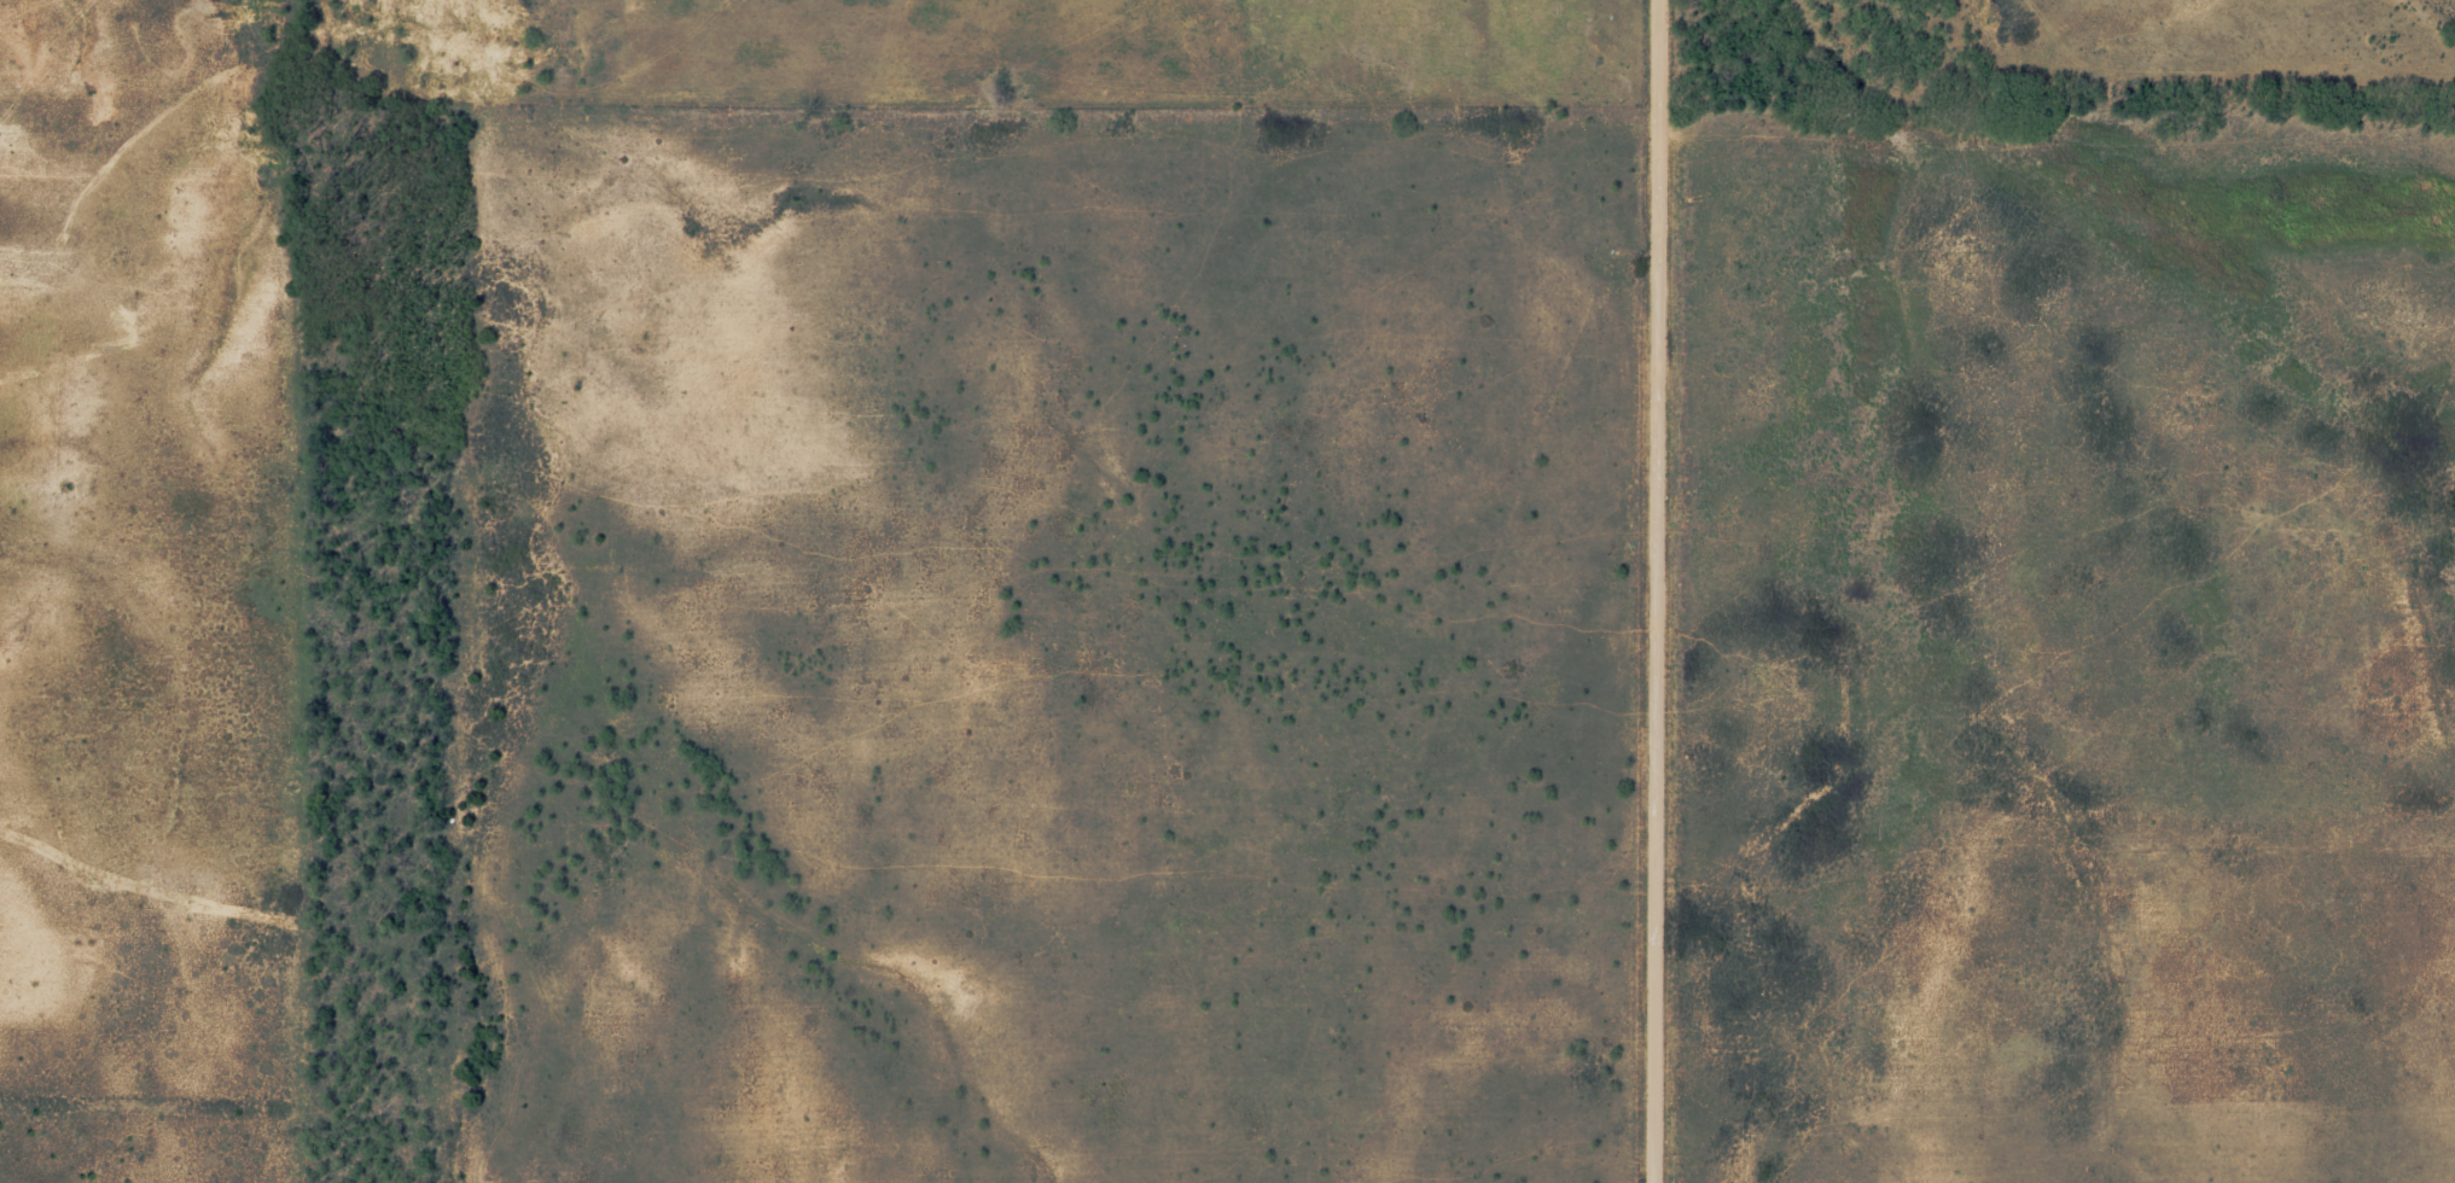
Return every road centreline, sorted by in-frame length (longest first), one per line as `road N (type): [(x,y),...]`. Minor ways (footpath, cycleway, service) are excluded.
road 1 (residential): [(1645,1182),(1648,0)]

